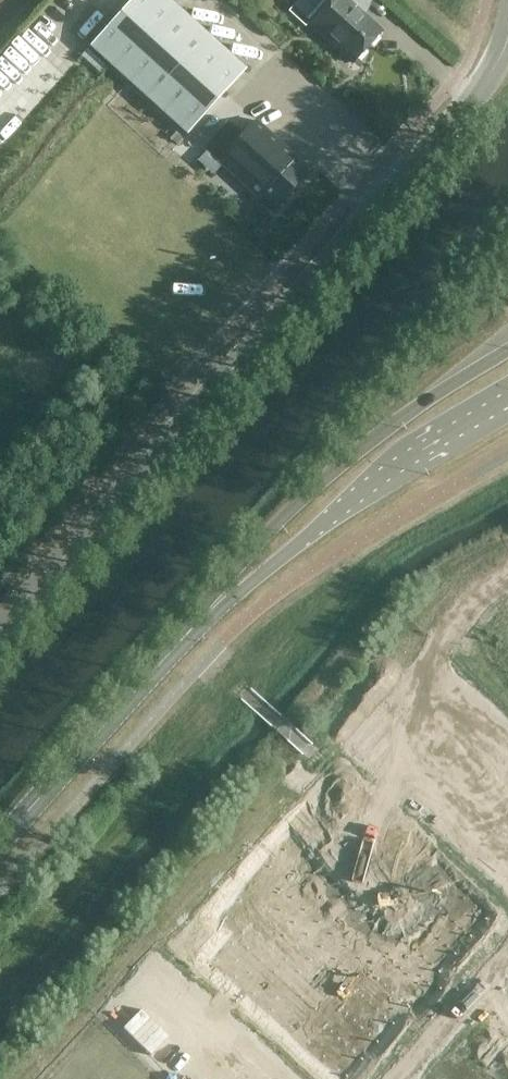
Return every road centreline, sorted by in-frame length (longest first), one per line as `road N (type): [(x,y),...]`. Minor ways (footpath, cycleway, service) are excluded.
road 1 (tertiary): [(0,634),(471,108),(507,49)]
road 2 (tertiary): [(507,350),(396,419),(317,483),(251,548),(186,632)]
road 3 (tertiary): [(186,632),(371,483),(507,400)]
road 4 (tertiary): [(0,839),(186,632)]

